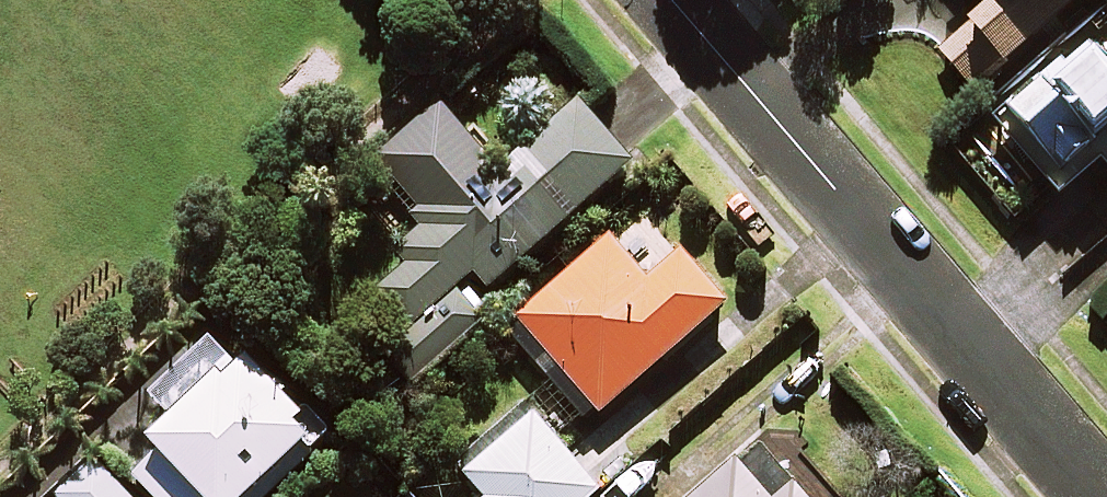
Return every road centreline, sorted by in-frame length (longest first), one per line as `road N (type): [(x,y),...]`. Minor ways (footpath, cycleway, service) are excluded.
road 1 (residential): [(672,0),(1099,496)]

